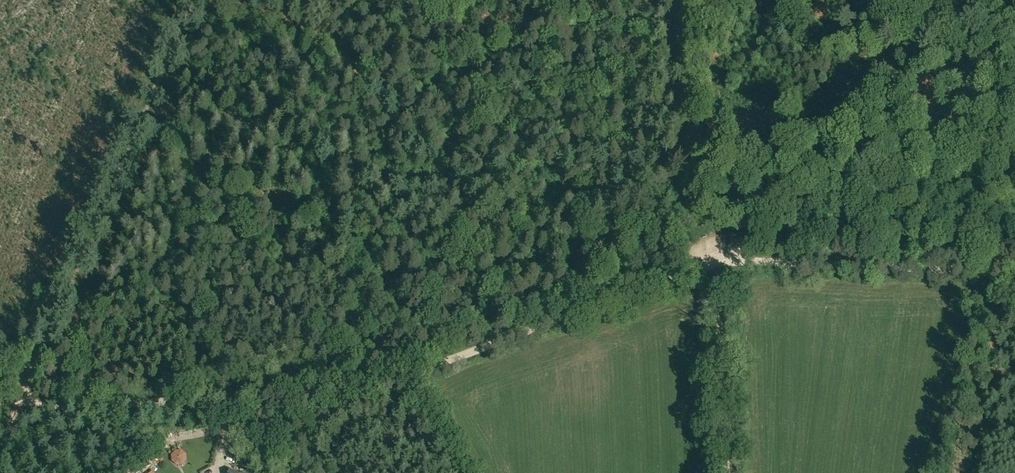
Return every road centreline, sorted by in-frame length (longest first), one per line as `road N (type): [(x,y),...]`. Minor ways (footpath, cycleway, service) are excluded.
road 1 (track): [(718,263),(368,389),(17,400)]
road 2 (track): [(1014,270),(718,263)]

